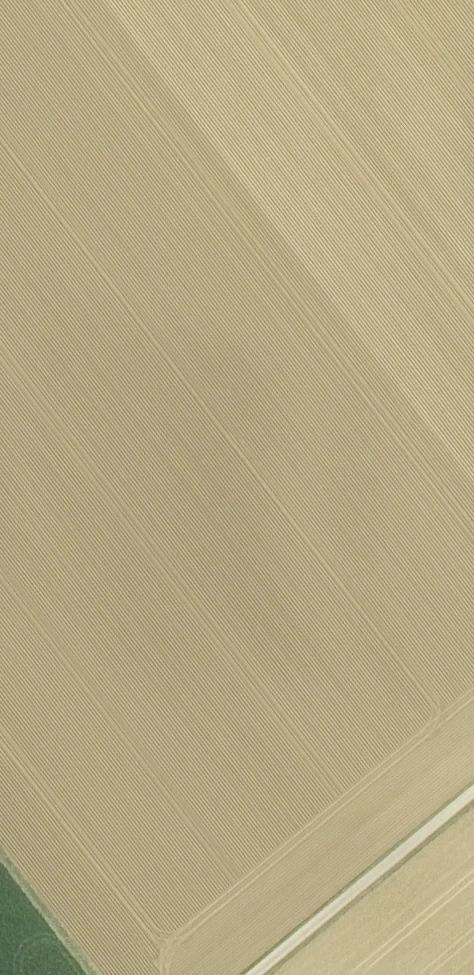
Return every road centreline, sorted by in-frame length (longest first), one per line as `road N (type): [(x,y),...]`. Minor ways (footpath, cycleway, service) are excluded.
road 1 (track): [(257,974),(473,795)]

